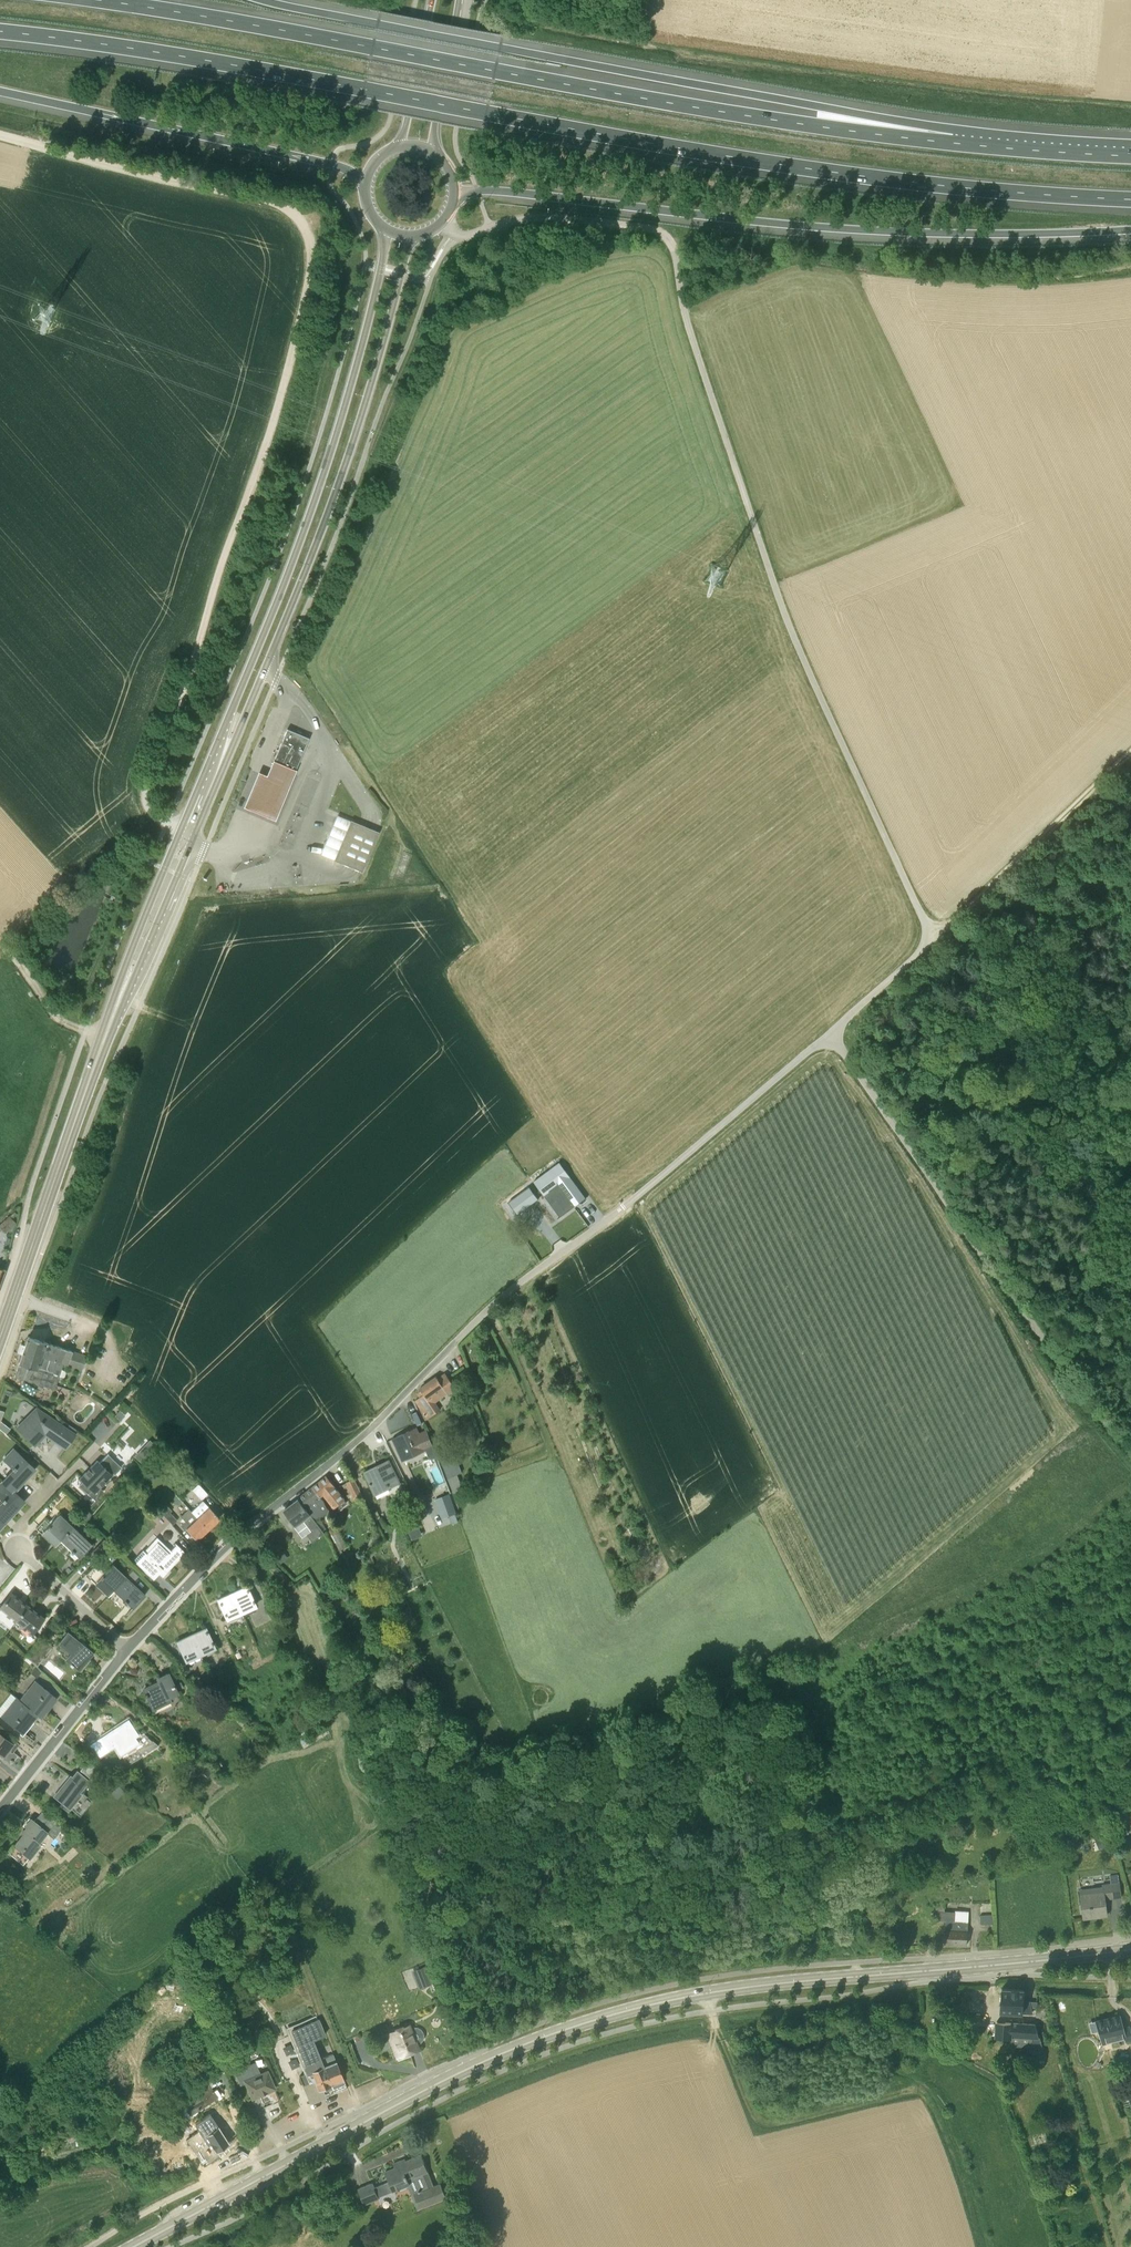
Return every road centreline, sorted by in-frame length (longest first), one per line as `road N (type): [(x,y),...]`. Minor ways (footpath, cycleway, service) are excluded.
road 1 (motorway): [(0,34),(168,56),(799,168),(1130,202)]
road 2 (unclassified): [(443,223),(462,237),(547,216),(654,229),(671,242),(685,313),(780,601),(934,939),(830,1032)]
road 3 (track): [(0,134),(274,203),(310,235),(280,395),(144,787),(146,805),(168,821)]
road 4 (motorway): [(953,141),(742,114),(110,0)]
road 5 (secondary): [(335,2138),(506,2054),(669,2001),(1130,1949)]
road 6 (secondary): [(120,997),(315,547),(417,236)]
road 7 (secondary): [(384,229),(364,338),(317,491),(139,929),(120,997)]
road 8 (motorway): [(953,141),(846,113),(263,0)]
road 9 (motorway): [(456,195),(477,190),(849,230),(1130,232)]
road 10 (unclassified): [(830,1032),(507,1292),(346,1449)]
road 11 (unclassified): [(1130,1448),(1042,1338),(830,1032)]
road 12 (motorway): [(0,92),(332,165),(364,182)]
road 13 (secondary): [(0,1337),(120,997)]
road 14 (residential): [(346,1449),(237,1535),(126,1649)]
road 15 (residential): [(126,1649),(18,1550),(25,1517),(96,1445)]
road 16 (track): [(1130,752),(934,939)]
road 17 (secondary): [(135,2246),(335,2138)]
road 18 (residential): [(126,1649),(0,1809)]
road 19 (motorway): [(1130,155),(953,141)]
road 20 (secondary): [(435,152),(460,0)]
road 21 (secondary): [(431,0),(396,146)]
road 22 (residential): [(335,2138),(319,2114),(309,2118),(273,2041)]

